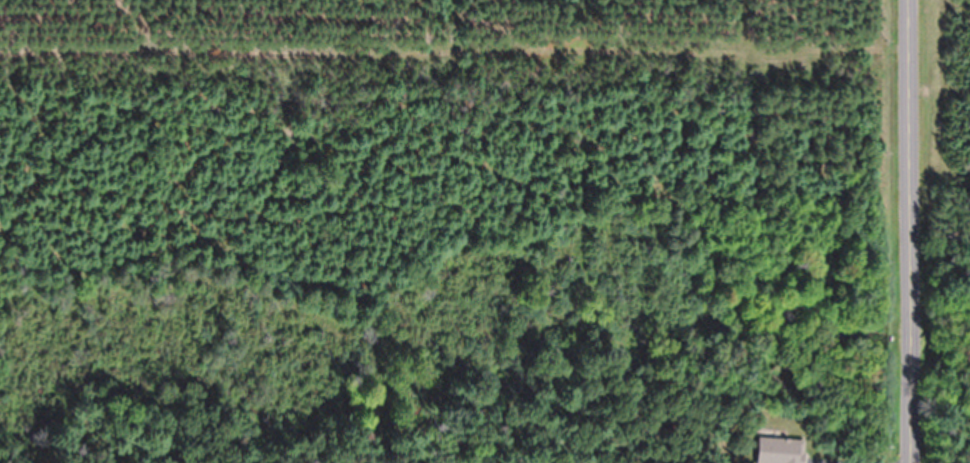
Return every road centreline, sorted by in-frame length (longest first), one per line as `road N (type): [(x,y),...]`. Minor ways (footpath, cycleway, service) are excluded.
road 1 (residential): [(911,462),(910,0)]

